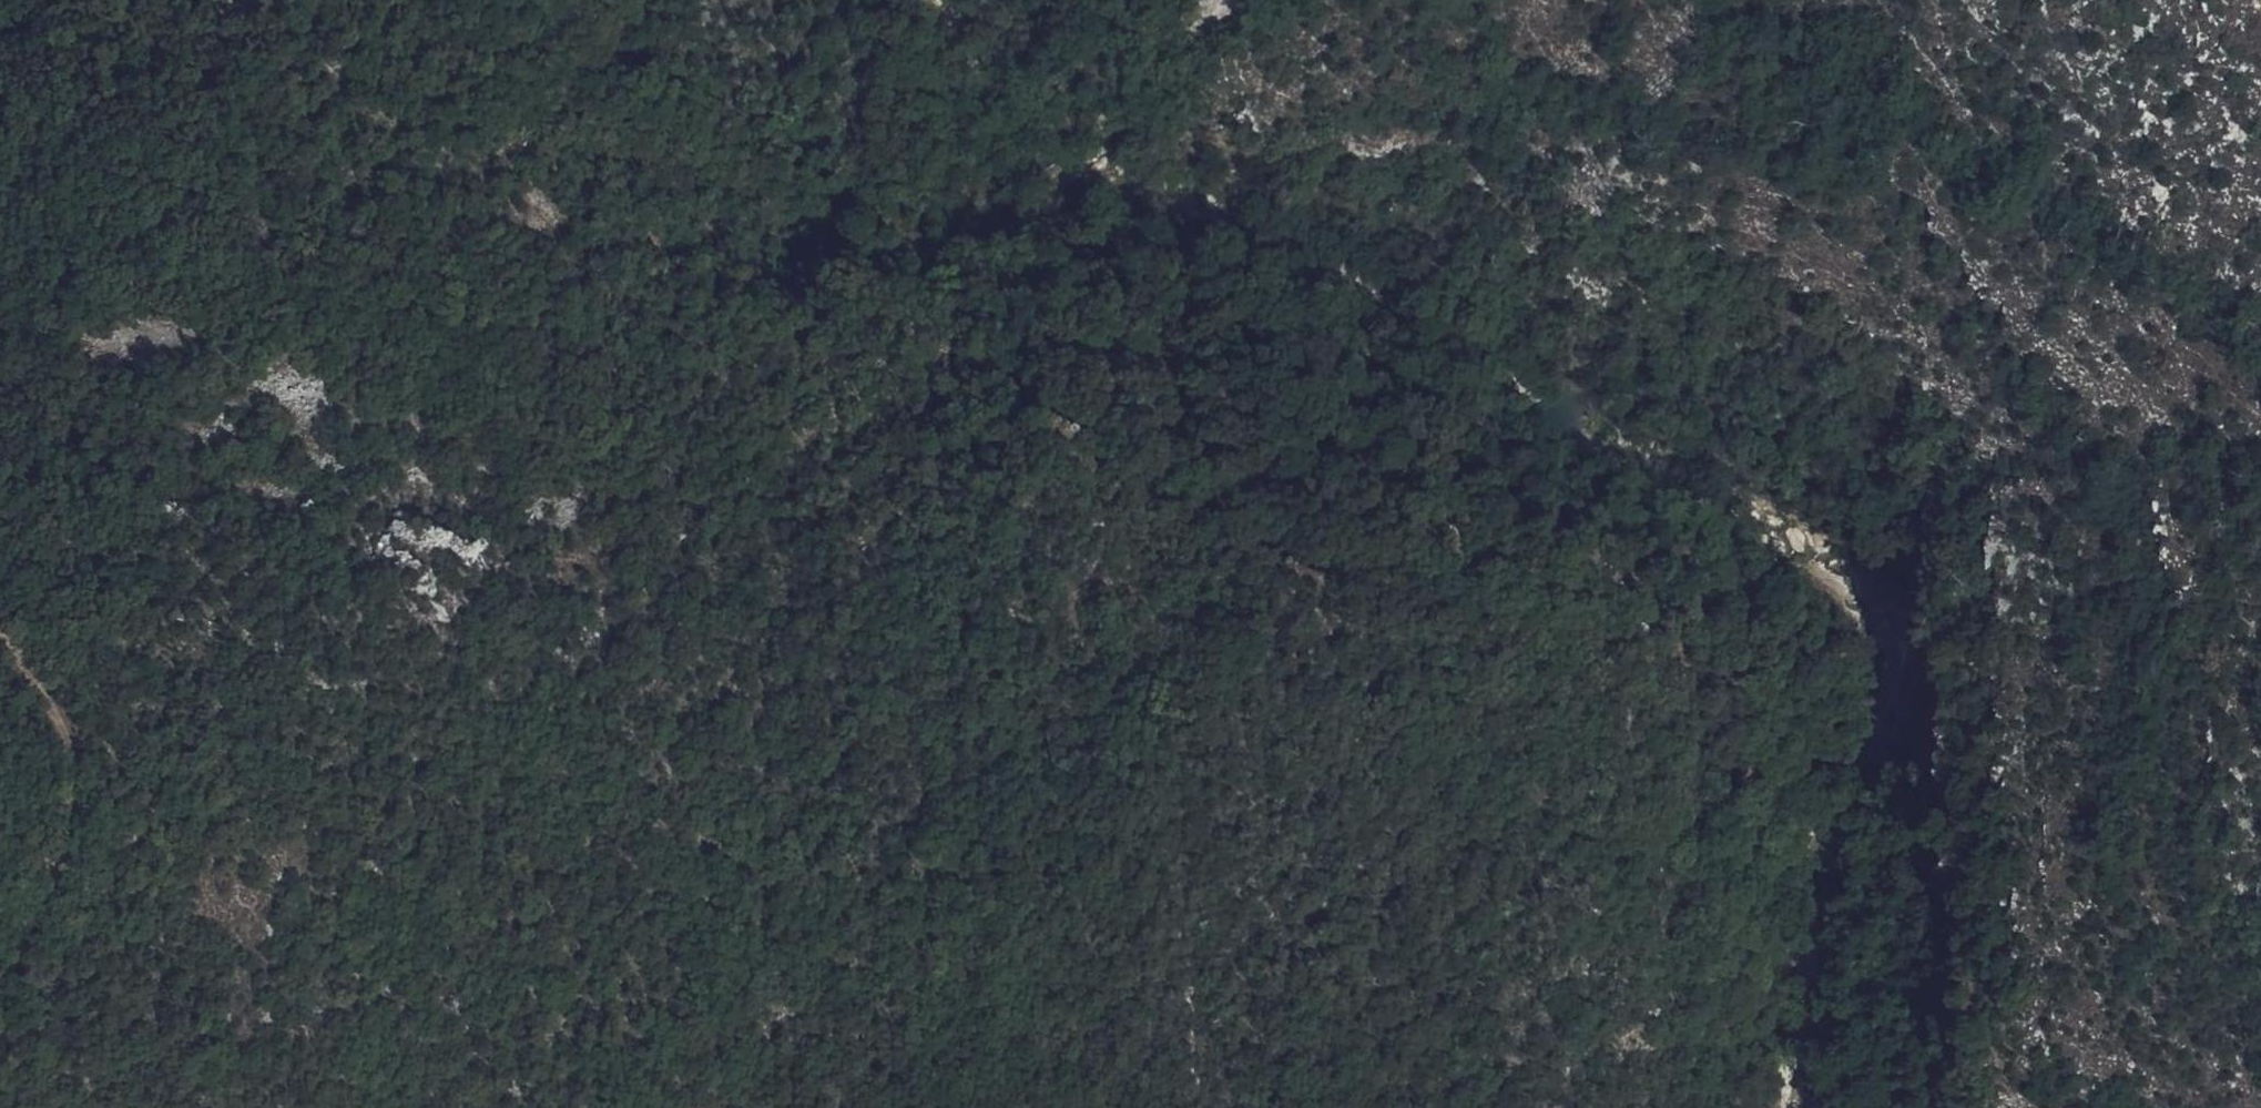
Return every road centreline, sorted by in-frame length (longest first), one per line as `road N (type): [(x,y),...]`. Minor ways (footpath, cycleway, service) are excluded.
road 1 (track): [(0,629),(57,729),(50,889),(0,975)]

